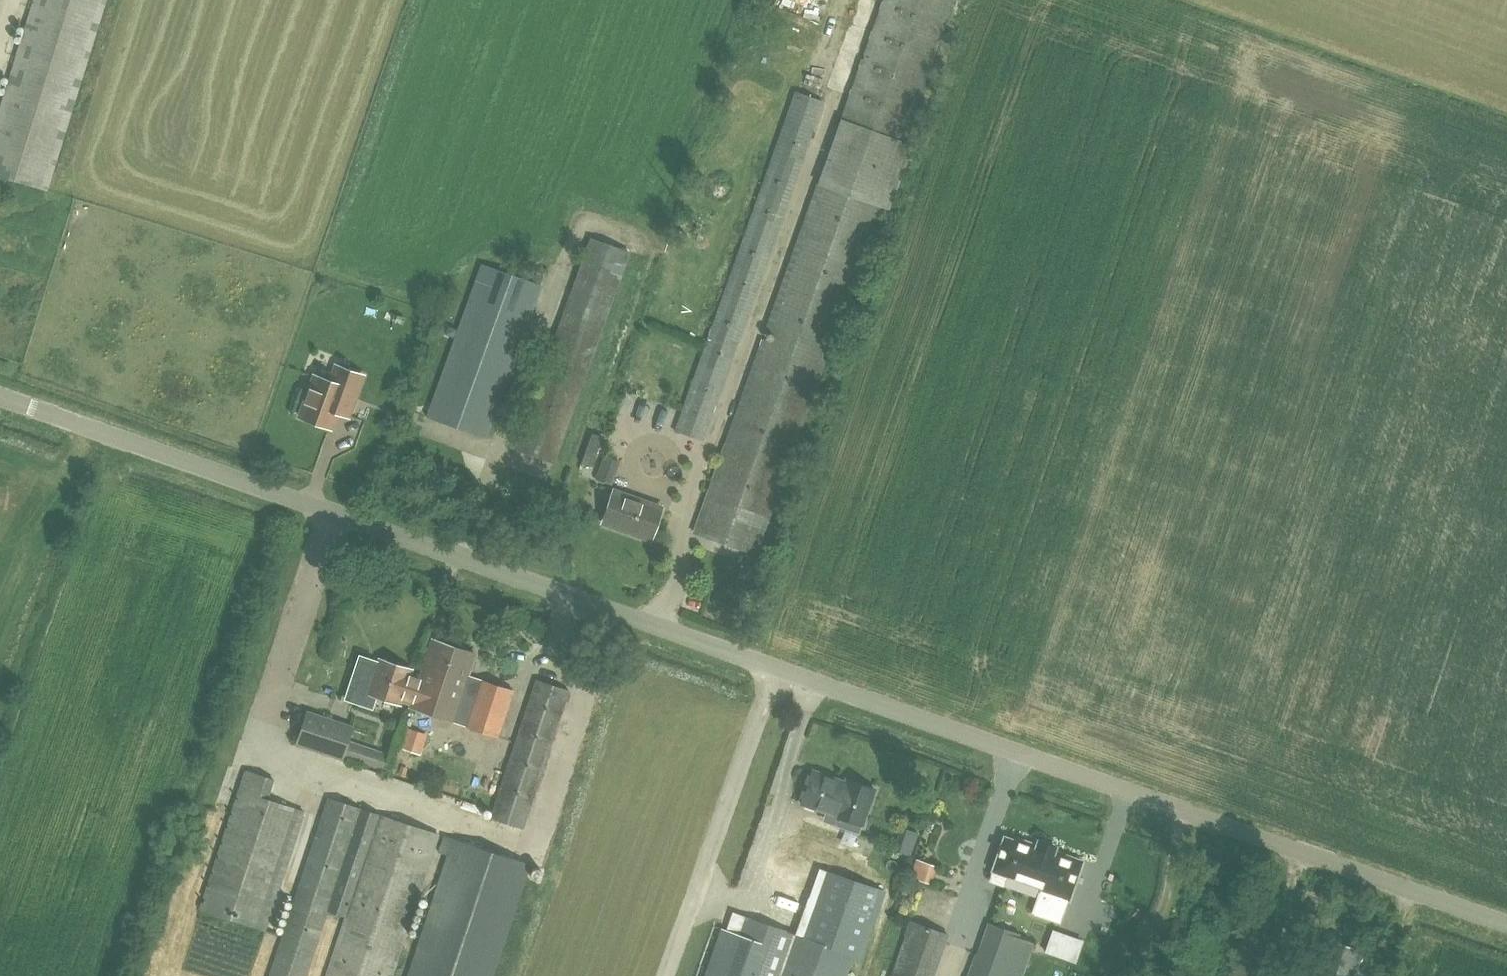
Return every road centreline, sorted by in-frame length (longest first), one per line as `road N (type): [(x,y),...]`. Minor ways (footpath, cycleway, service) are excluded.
road 1 (unclassified): [(1506,924),(0,399)]

